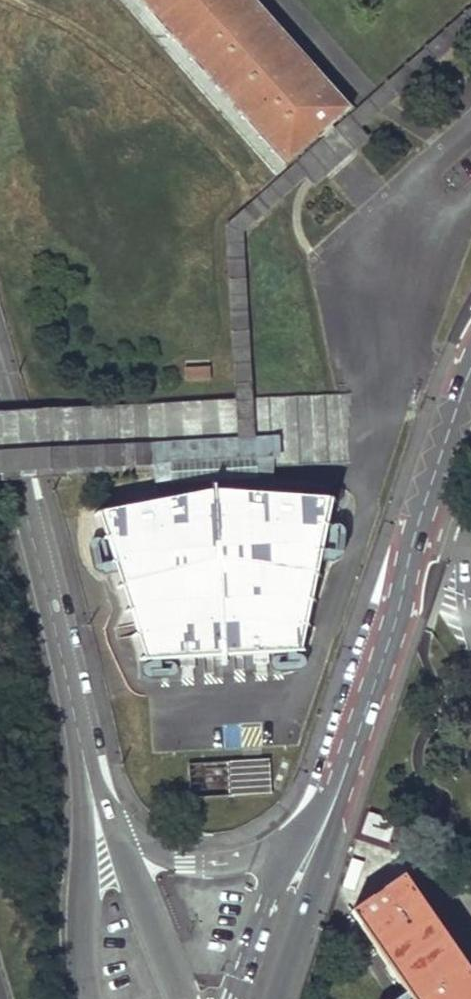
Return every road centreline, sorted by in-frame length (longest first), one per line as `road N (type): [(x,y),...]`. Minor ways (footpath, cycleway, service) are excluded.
road 1 (tertiary): [(470,388),(336,780)]
road 2 (tertiary): [(0,414),(81,747)]
road 3 (tertiary): [(81,747),(88,998)]
road 4 (tertiary): [(273,998),(323,846),(336,780)]
road 5 (tertiary): [(184,998),(112,821)]
road 6 (tertiary): [(286,848),(243,861),(186,863),(112,821)]
road 7 (tertiary): [(286,848),(233,998)]

